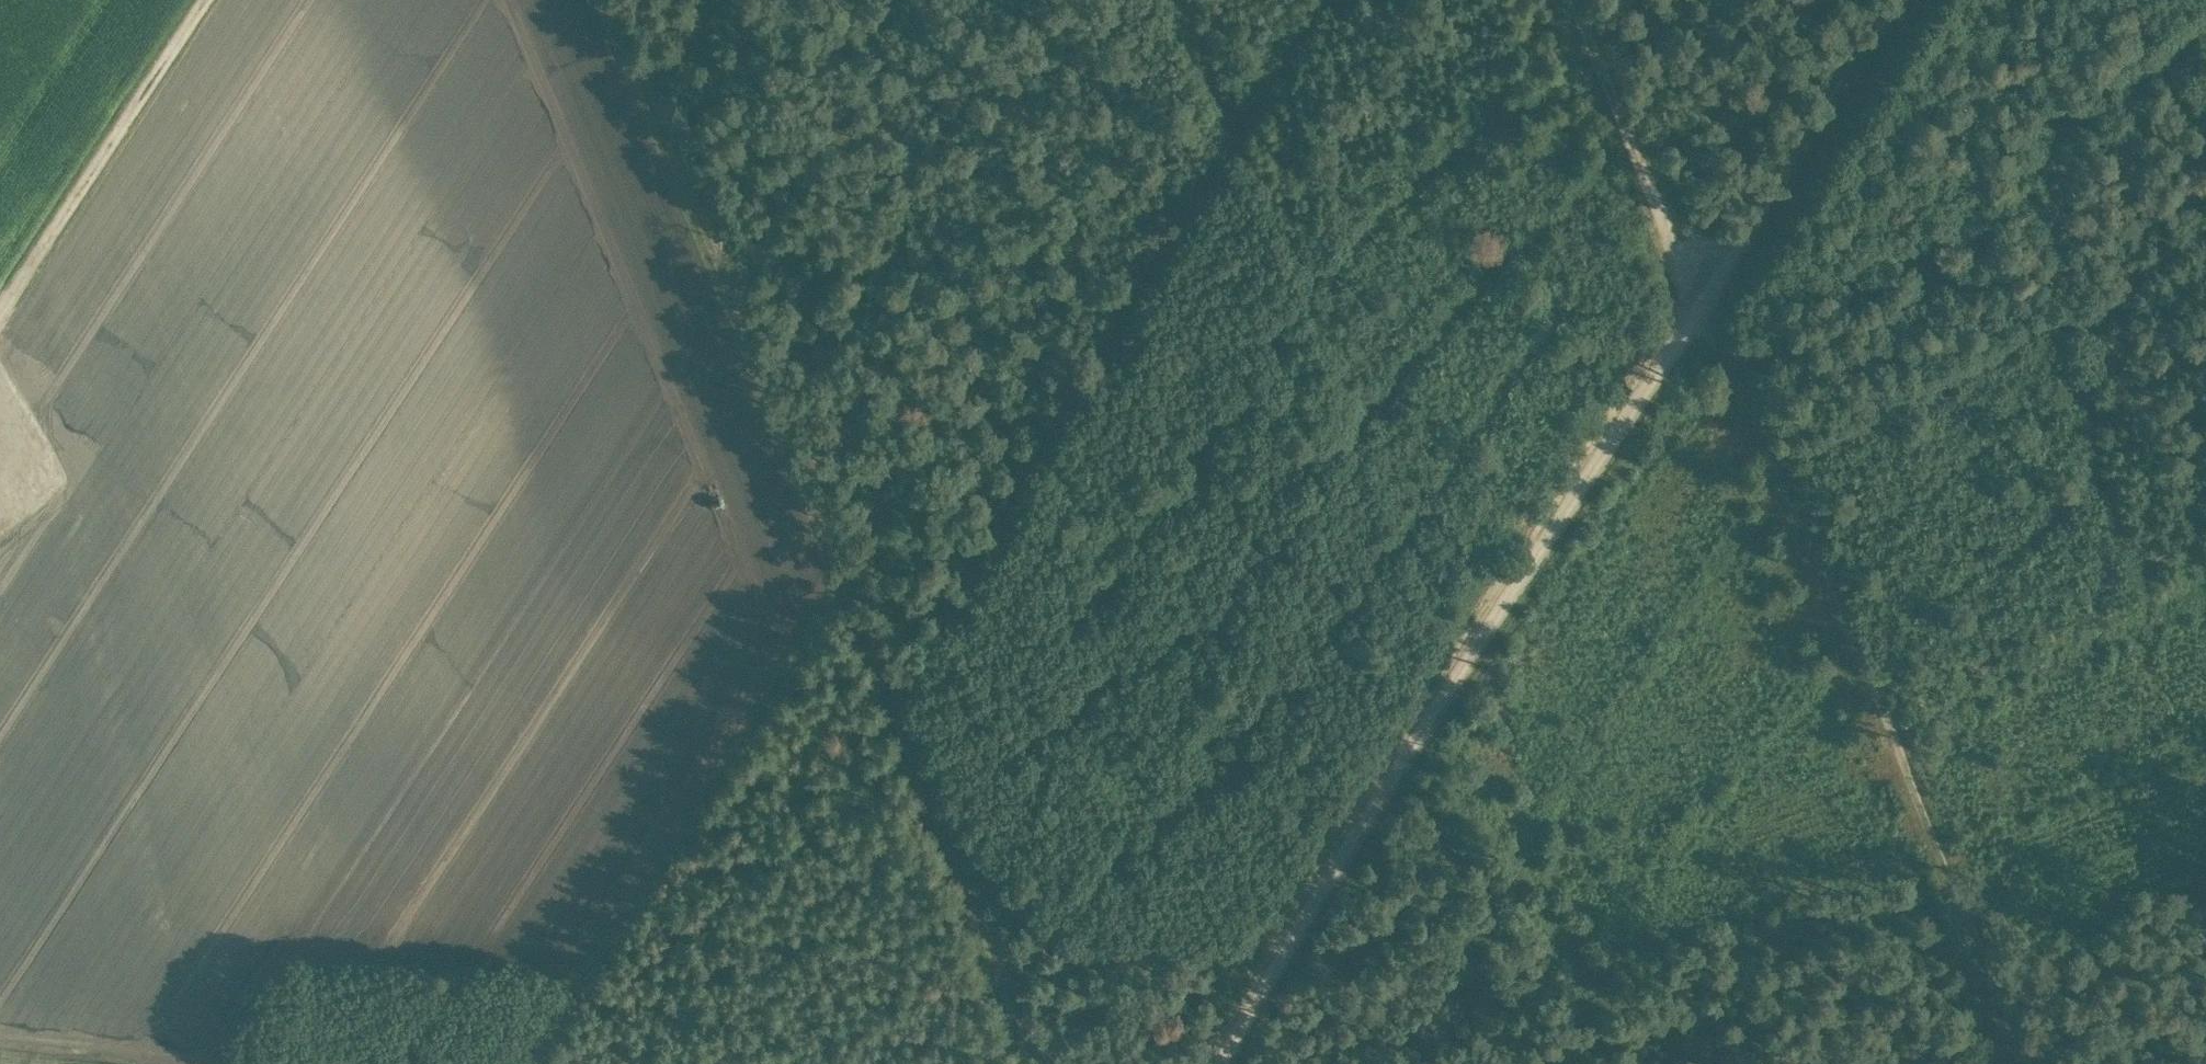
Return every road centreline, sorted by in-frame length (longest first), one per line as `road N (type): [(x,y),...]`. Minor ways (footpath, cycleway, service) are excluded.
road 1 (track): [(1898,0),(1179,1063)]
road 2 (track): [(1064,1063),(612,0)]
road 3 (track): [(1579,0),(2024,1063)]
road 4 (track): [(203,0),(0,309)]

